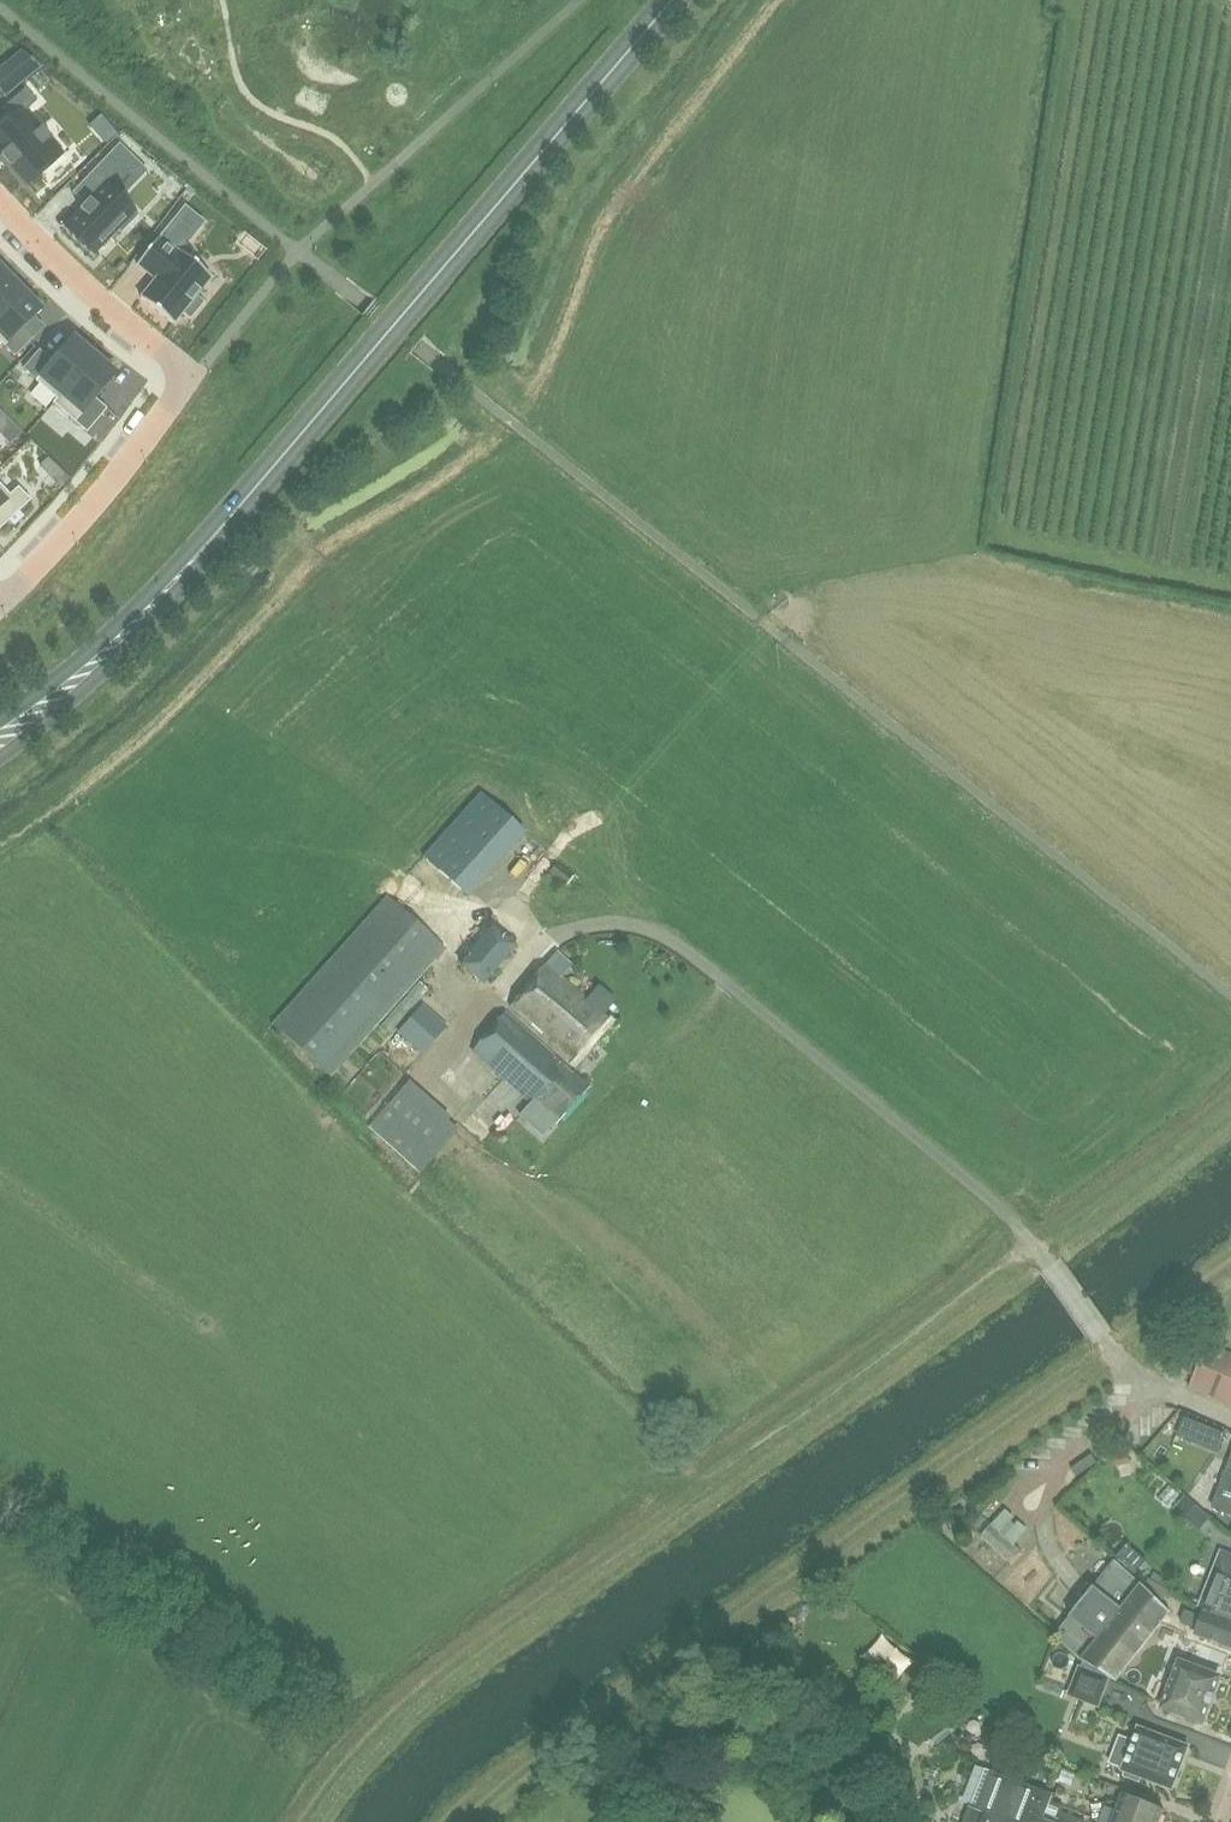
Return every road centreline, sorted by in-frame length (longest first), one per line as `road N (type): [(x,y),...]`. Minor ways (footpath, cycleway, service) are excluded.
road 1 (secondary): [(673,0),(154,604)]
road 2 (residential): [(189,381),(123,467),(0,602)]
road 3 (residential): [(189,381),(0,206)]
road 4 (residential): [(1230,1417),(1148,1382),(1049,1262)]
road 5 (secondary): [(0,755),(68,702),(154,604)]
road 6 (secondary): [(154,604),(0,718)]

